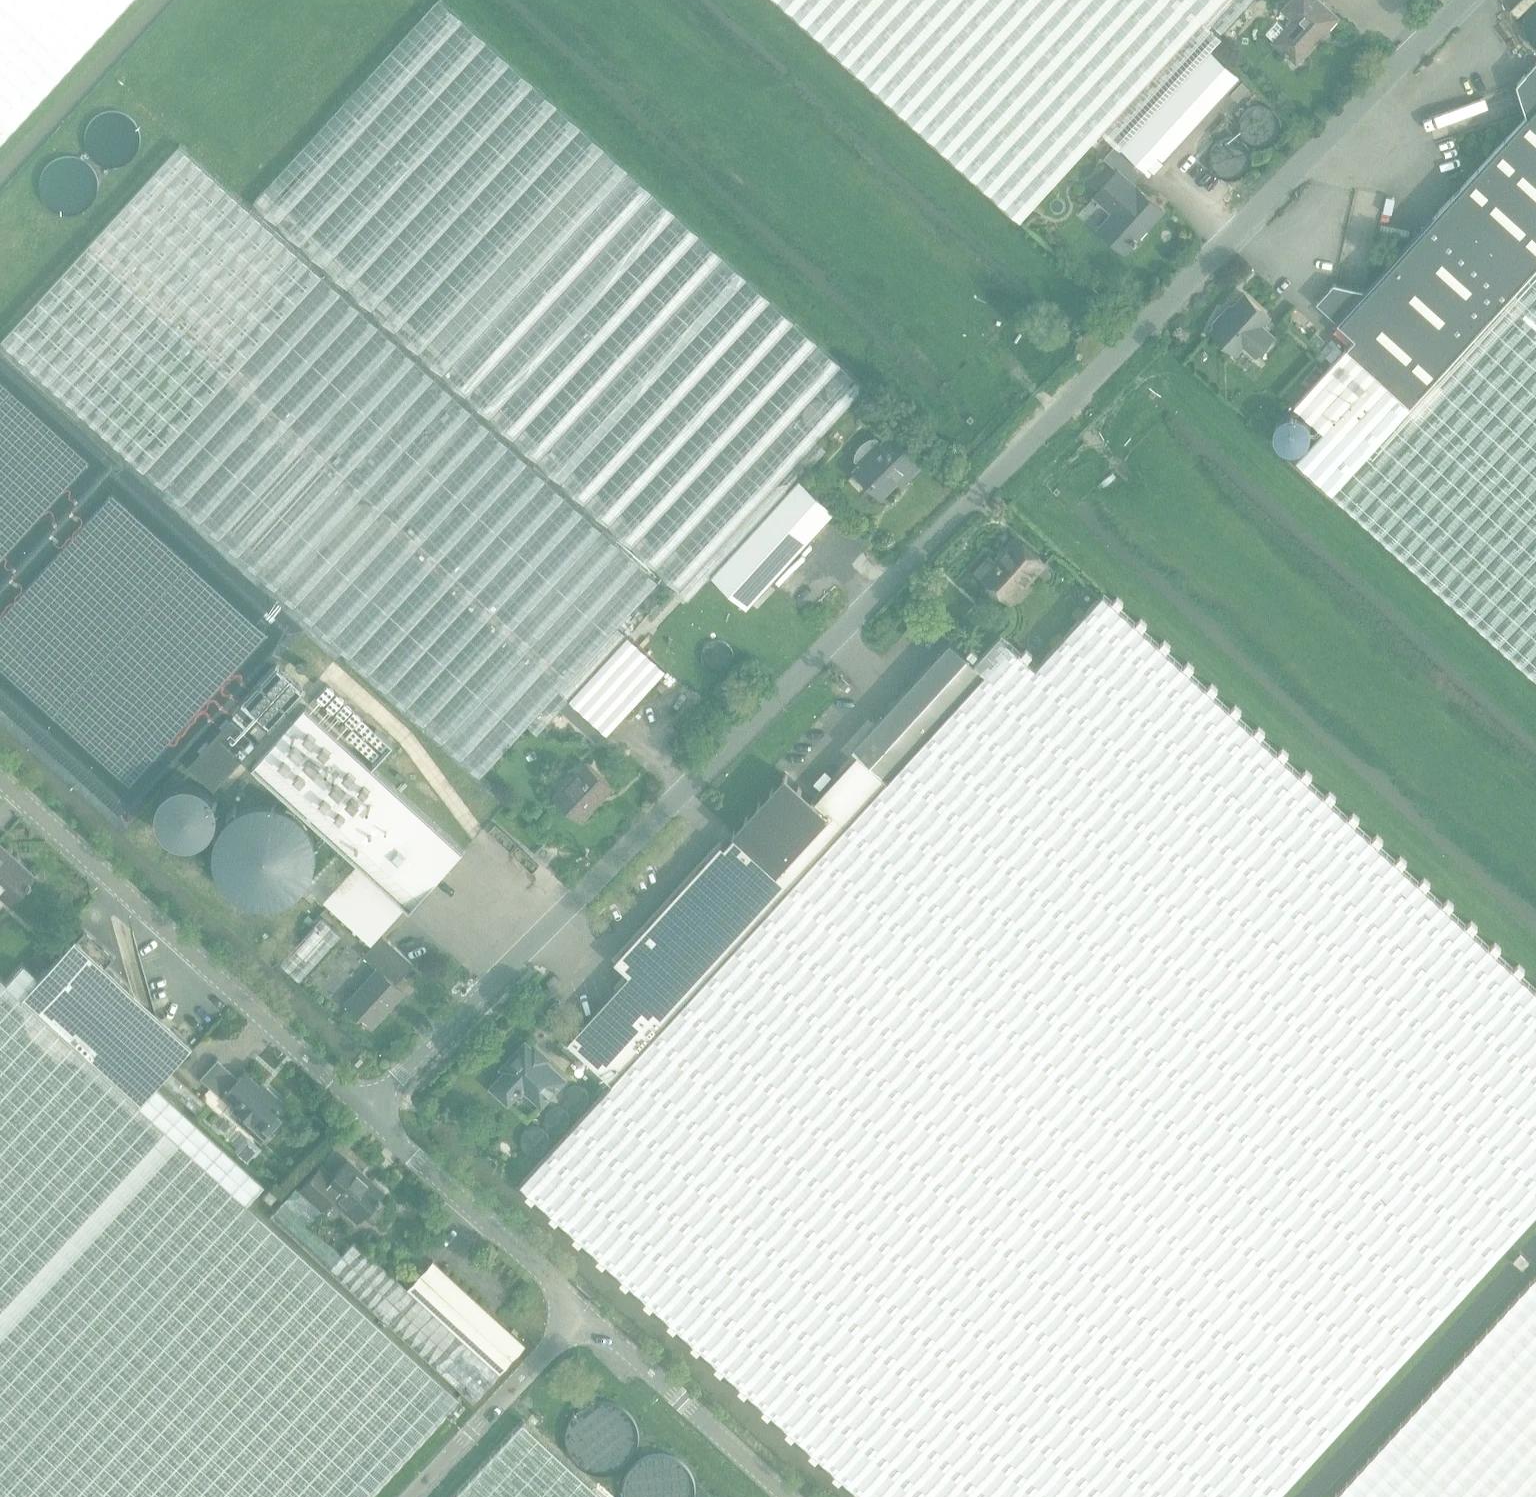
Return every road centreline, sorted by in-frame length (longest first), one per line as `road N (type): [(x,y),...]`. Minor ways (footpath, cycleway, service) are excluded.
road 1 (unclassified): [(364,1108),(1457,0)]
road 2 (unclassified): [(364,1108),(0,773)]
road 3 (unclassified): [(581,1305),(364,1108)]
road 4 (unclassified): [(792,1496),(581,1305)]
road 5 (unclassified): [(406,1496),(581,1305)]

